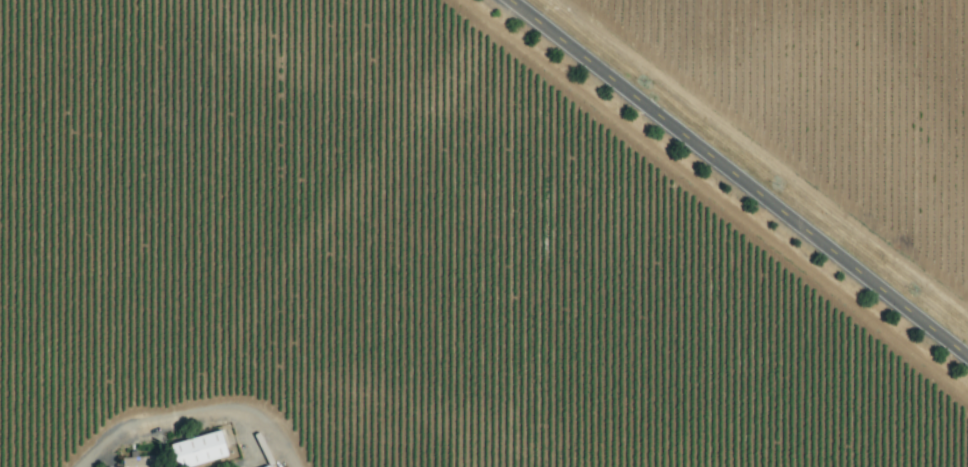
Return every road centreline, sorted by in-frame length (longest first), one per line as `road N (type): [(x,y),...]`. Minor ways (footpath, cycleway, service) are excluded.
road 1 (residential): [(510,0),(967,358)]

